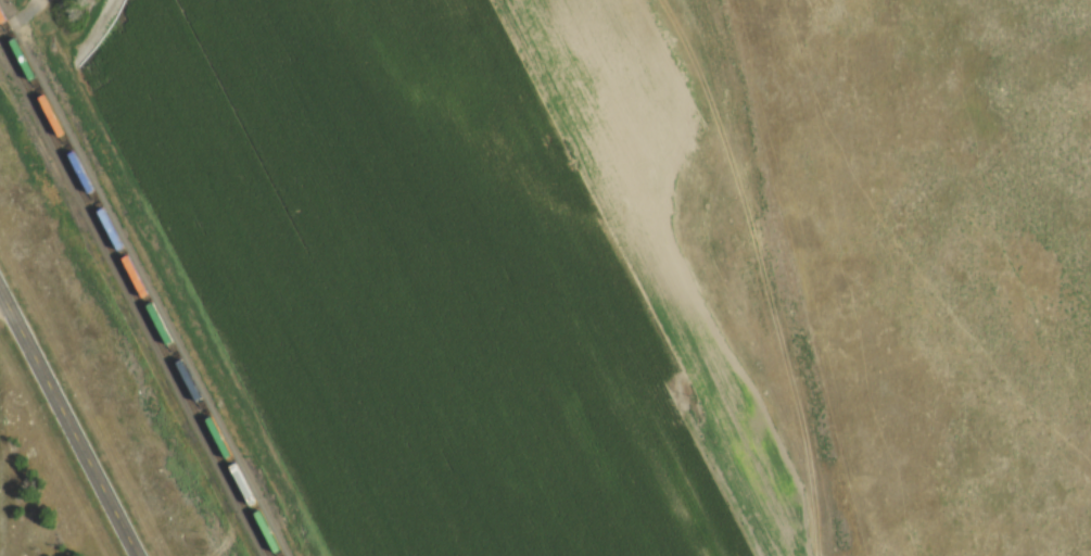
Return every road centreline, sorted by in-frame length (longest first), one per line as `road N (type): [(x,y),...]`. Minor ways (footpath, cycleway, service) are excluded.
road 1 (primary): [(139,555),(0,291)]

